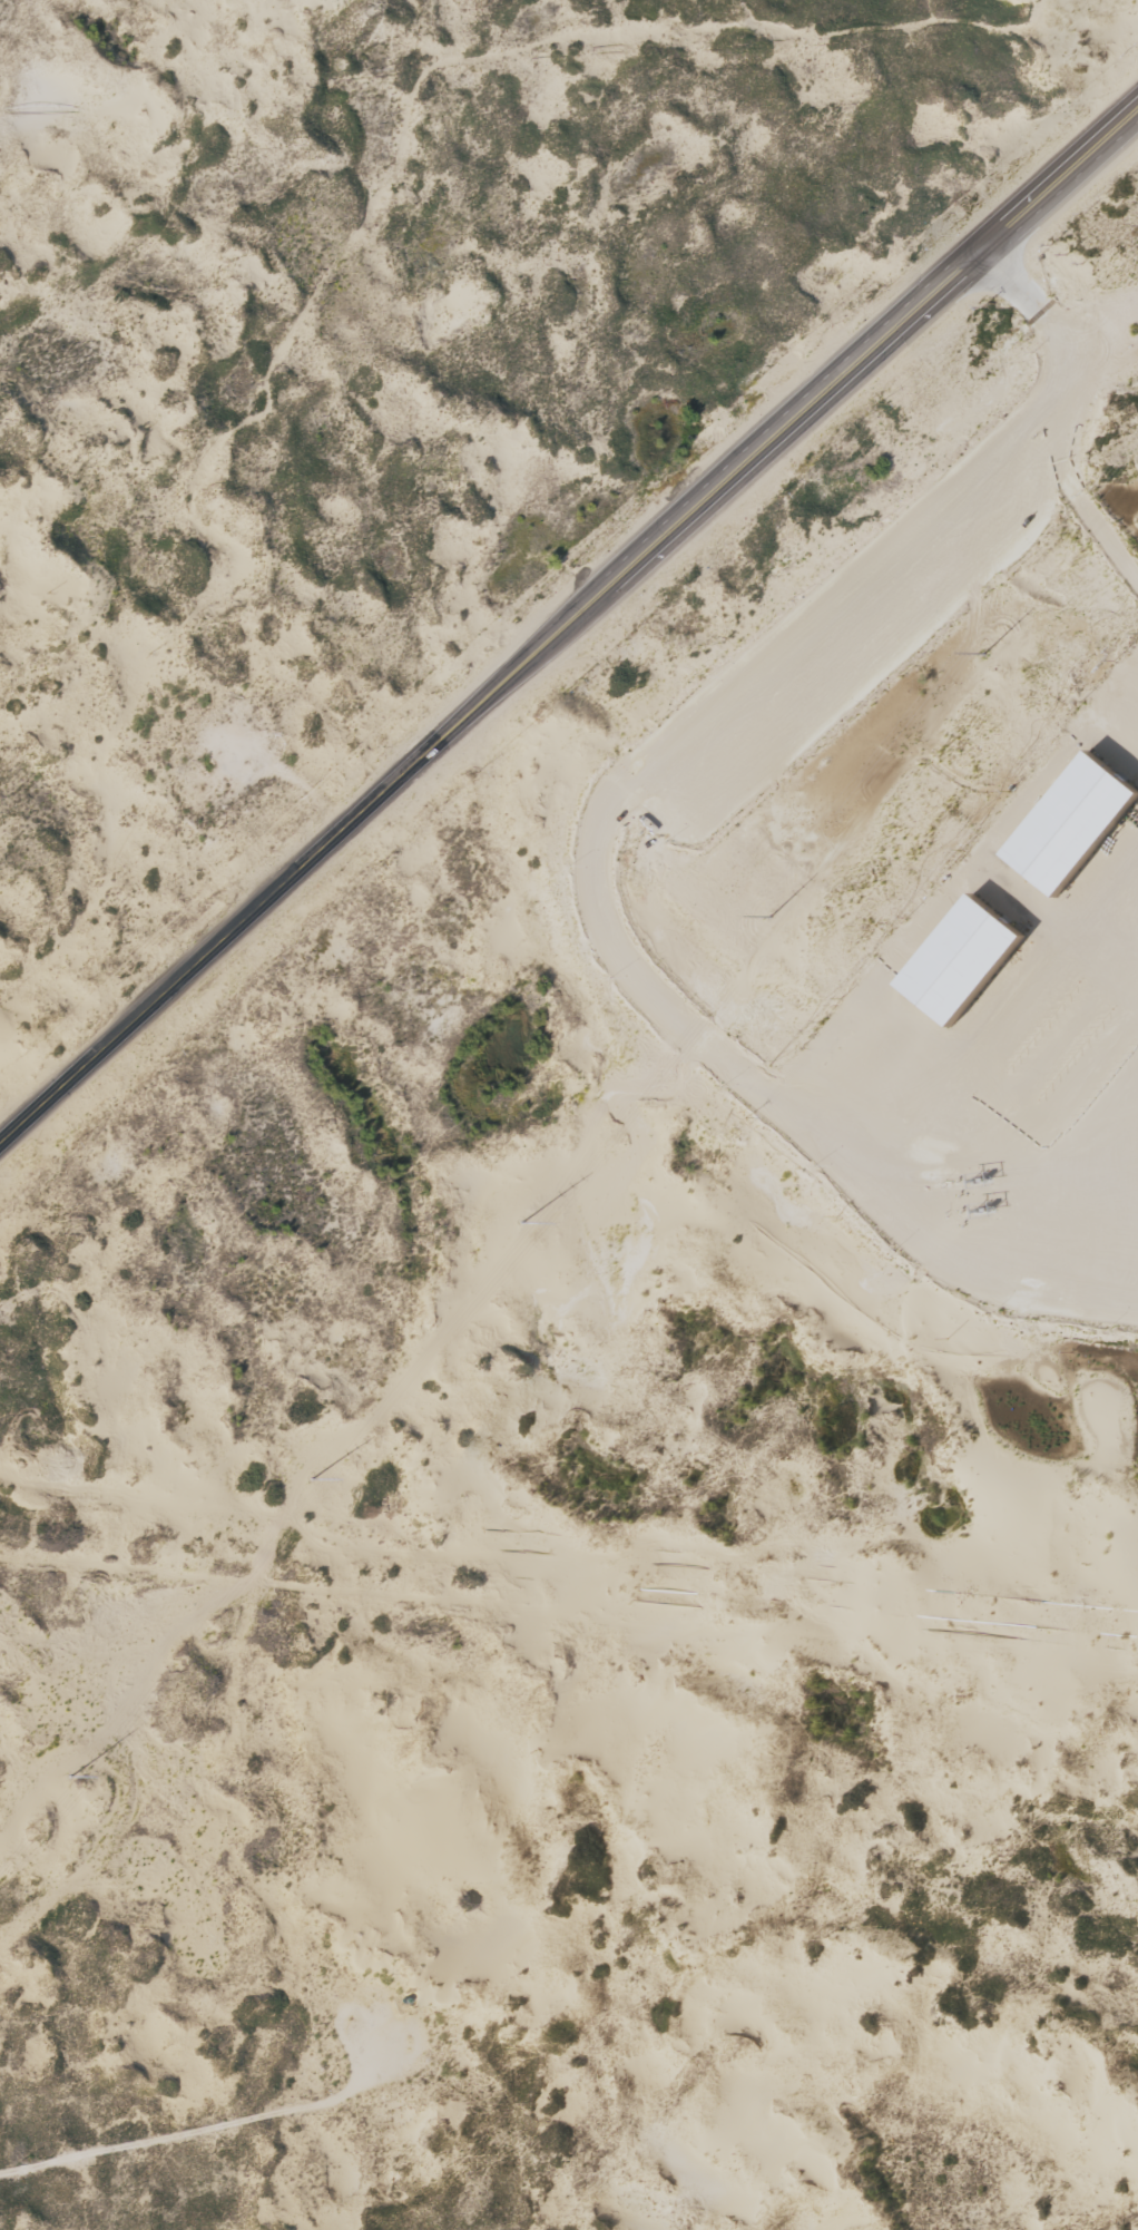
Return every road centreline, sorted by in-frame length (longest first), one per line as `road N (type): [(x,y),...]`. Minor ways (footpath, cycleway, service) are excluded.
road 1 (primary): [(0,1149),(1137,119)]

